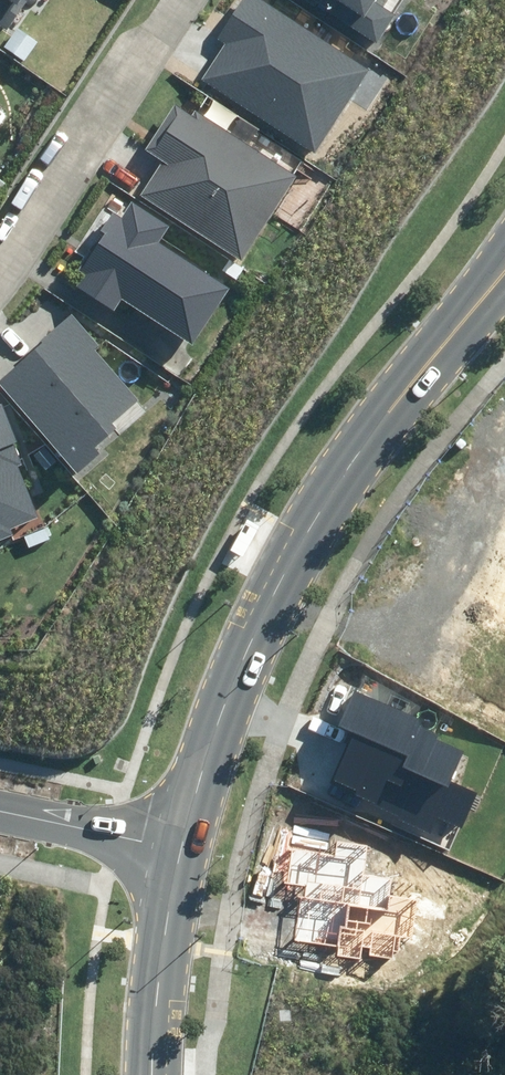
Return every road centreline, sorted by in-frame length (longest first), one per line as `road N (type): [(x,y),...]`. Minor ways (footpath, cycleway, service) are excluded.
road 1 (secondary): [(181,836),(233,698),(361,445),(504,229)]
road 2 (residential): [(0,261),(188,0)]
road 3 (secondary): [(157,1074),(159,977),(181,836)]
road 4 (residential): [(181,836),(0,800)]

